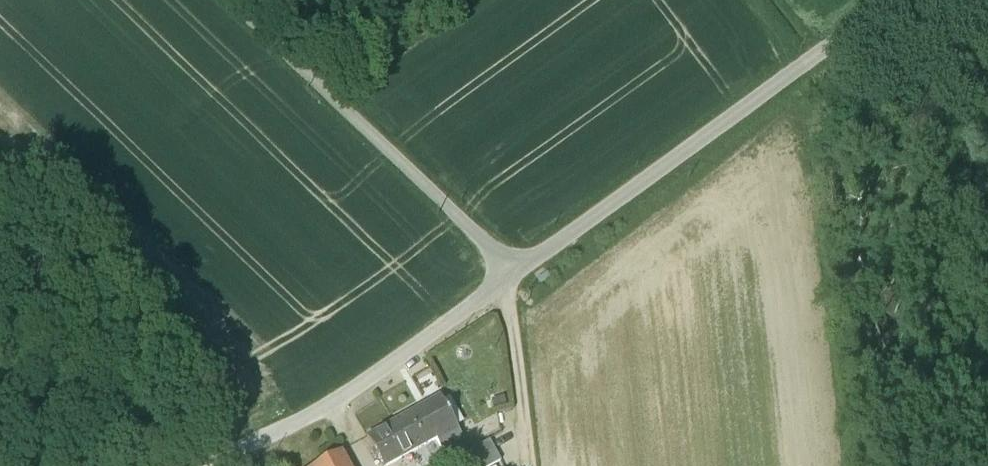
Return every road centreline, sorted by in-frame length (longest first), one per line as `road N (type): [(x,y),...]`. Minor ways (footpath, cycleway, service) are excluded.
road 1 (unclassified): [(513,282),(899,0)]
road 2 (unclassified): [(513,282),(226,0)]
road 3 (unclassified): [(220,465),(331,421),(513,282)]
road 4 (unclassified): [(513,282),(529,465)]

